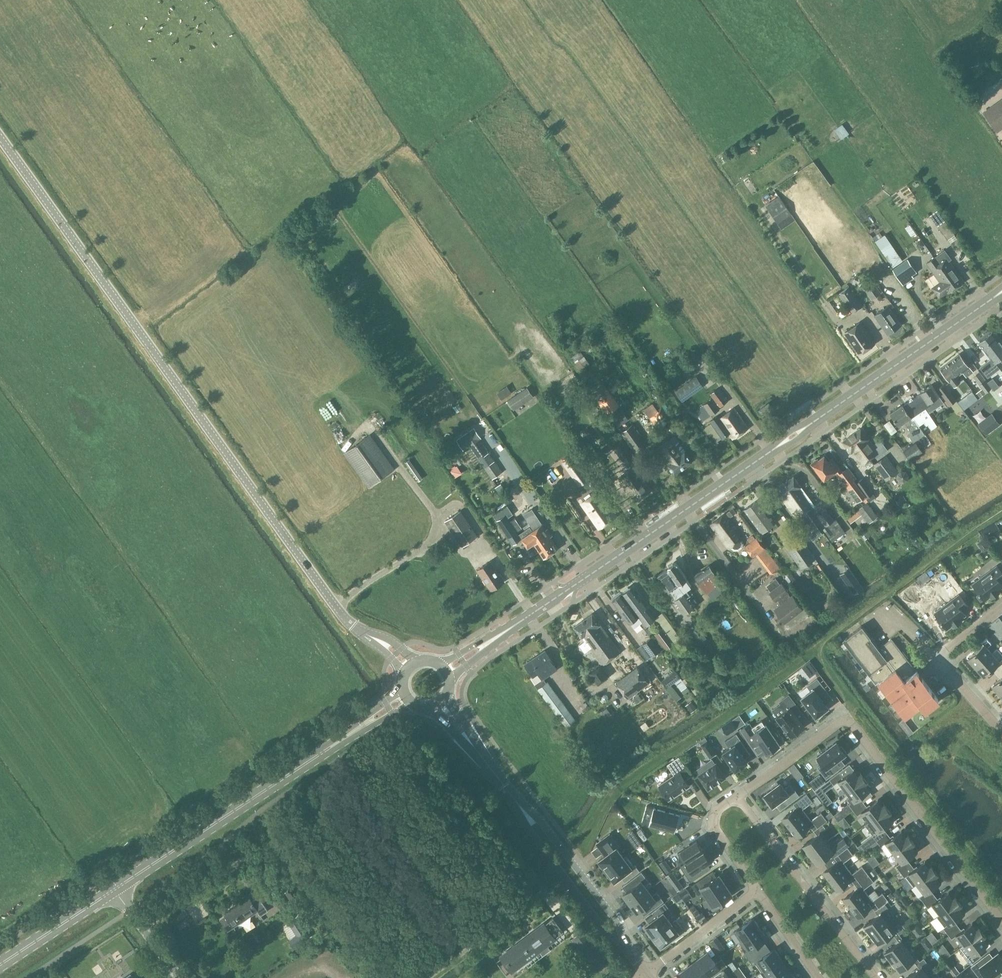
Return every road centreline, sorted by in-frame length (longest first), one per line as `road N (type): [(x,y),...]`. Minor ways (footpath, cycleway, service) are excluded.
road 1 (unclassified): [(362,633),(0,136)]
road 2 (primary): [(516,624),(1001,293)]
road 3 (residential): [(1001,920),(847,724),(835,724),(738,796)]
road 4 (primary): [(112,891),(340,741)]
road 5 (residential): [(877,977),(738,796)]
road 6 (residential): [(626,946),(544,824),(513,799)]
road 7 (residential): [(513,799),(602,926),(626,946)]
road 8 (residential): [(1001,731),(938,659),(1001,608)]
road 9 (residential): [(757,890),(646,973)]
road 10 (primary): [(0,965),(112,891)]

